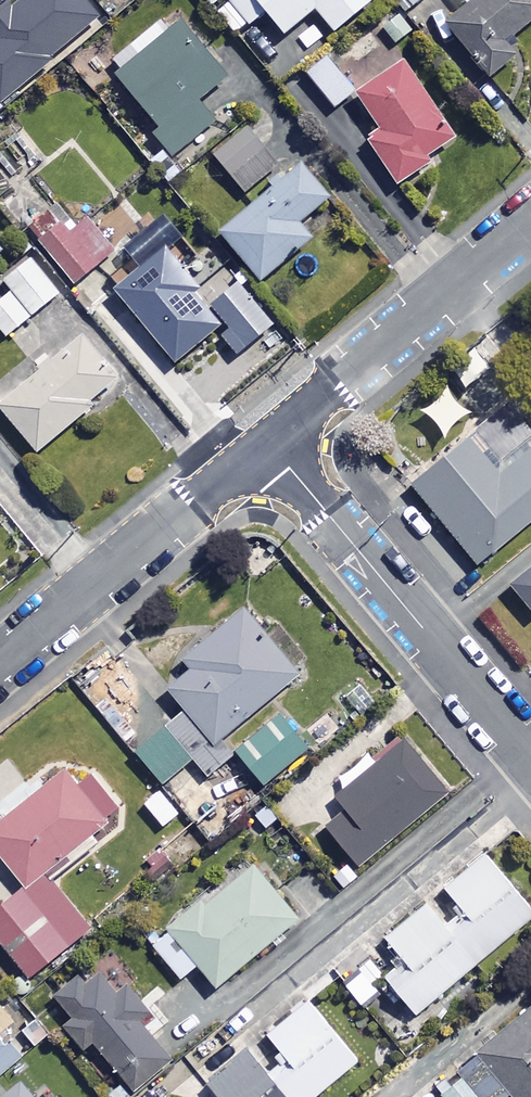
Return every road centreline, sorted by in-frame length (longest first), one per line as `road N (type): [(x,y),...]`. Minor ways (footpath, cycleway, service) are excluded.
road 1 (residential): [(269,443),(530,758)]
road 2 (residential): [(269,443),(0,661)]
road 3 (residential): [(530,225),(269,443)]

